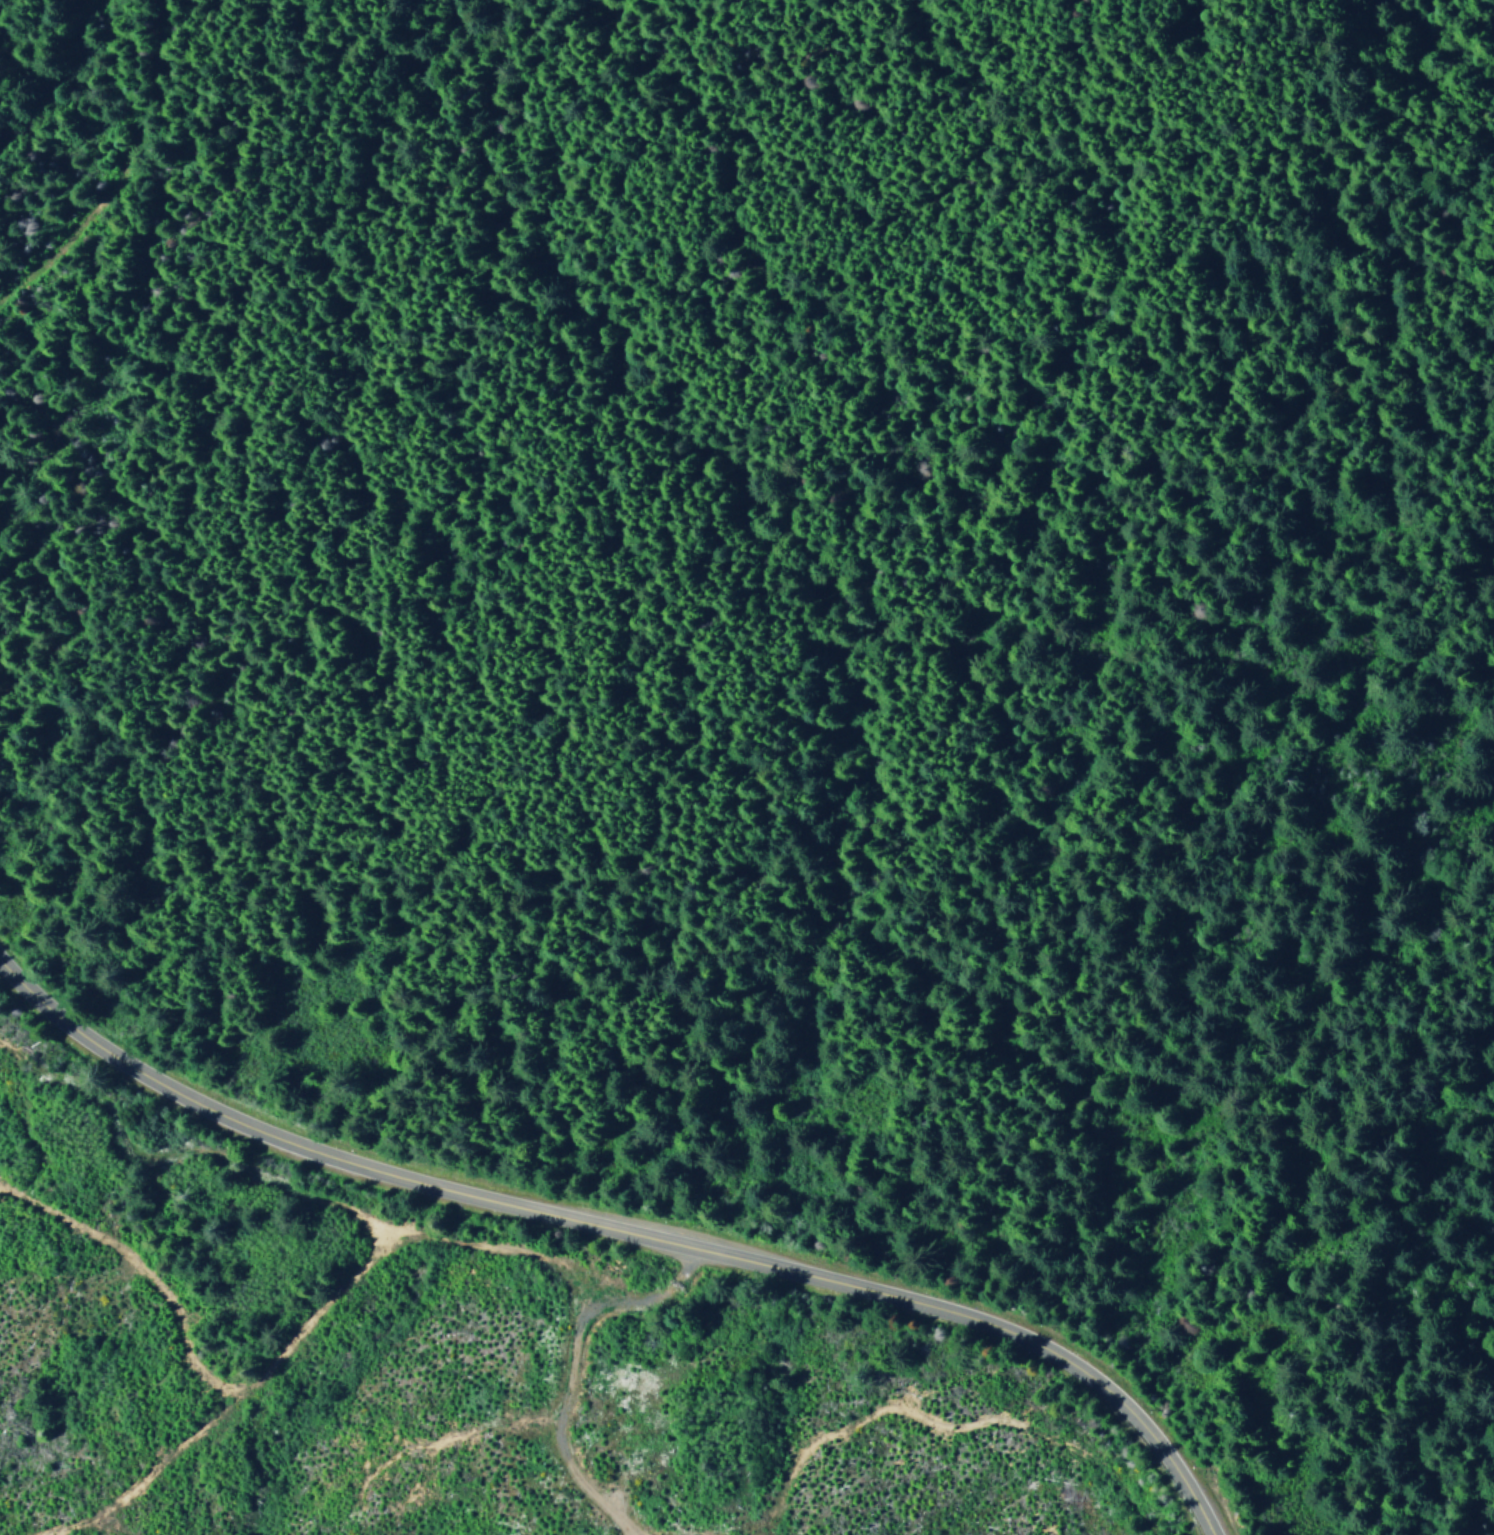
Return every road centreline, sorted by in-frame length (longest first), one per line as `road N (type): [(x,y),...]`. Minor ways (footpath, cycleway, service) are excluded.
road 1 (tertiary): [(1209,1534),(1134,1420),(1081,1377),(998,1331),(876,1292),(338,1166),(162,1094),(95,1056),(0,982)]

